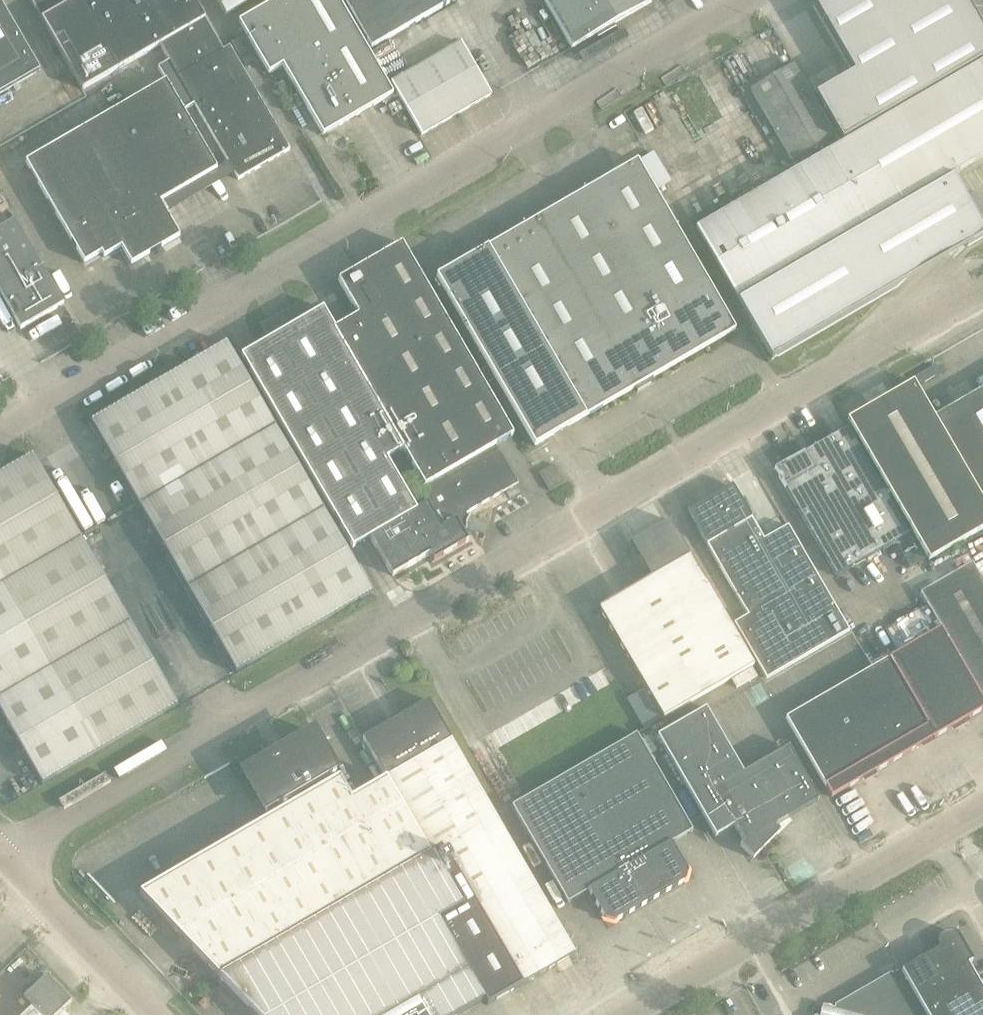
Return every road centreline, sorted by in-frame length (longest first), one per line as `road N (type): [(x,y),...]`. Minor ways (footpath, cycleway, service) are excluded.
road 1 (unclassified): [(1,859),(982,288)]
road 2 (unclassified): [(0,429),(745,0)]
road 3 (unclassified): [(621,1014),(982,803)]
road 4 (unclassified): [(148,1014),(34,893)]

